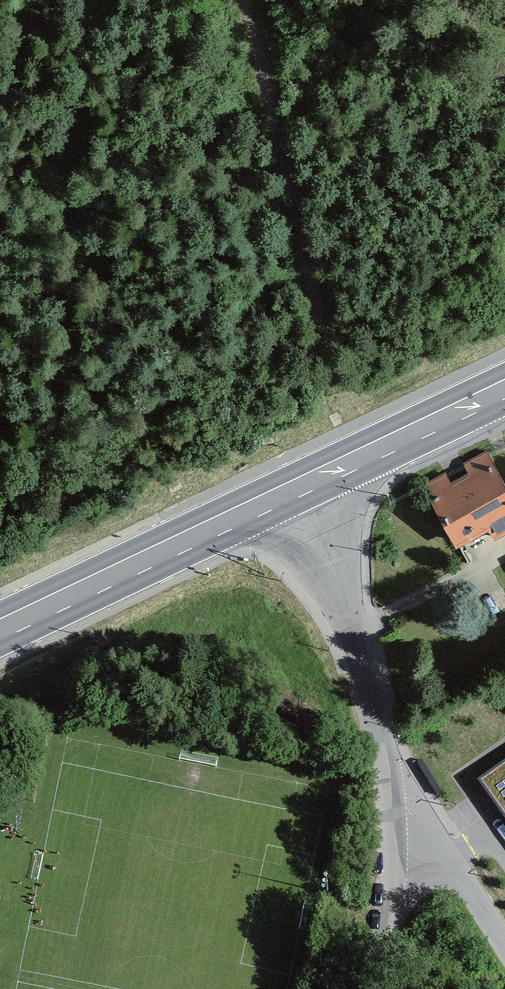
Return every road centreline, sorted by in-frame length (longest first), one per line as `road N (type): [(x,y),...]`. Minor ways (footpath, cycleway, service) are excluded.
road 1 (tertiary): [(303,485),(377,729),(395,845)]
road 2 (track): [(241,0),(324,333)]
road 3 (primary): [(0,630),(303,485)]
road 4 (primary): [(303,485),(504,389)]
road 5 (unclassified): [(504,943),(439,856),(395,845)]
road 6 (tertiary): [(395,845),(377,988)]

